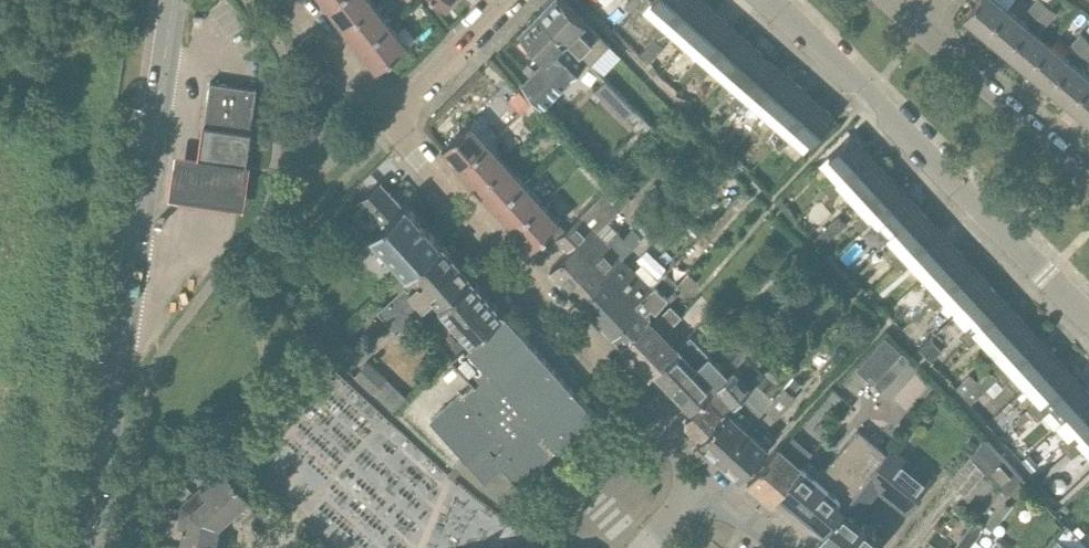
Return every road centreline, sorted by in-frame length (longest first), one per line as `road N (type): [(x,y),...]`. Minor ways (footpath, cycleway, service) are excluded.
road 1 (tertiary): [(90,547),(175,0)]
road 2 (residential): [(707,483),(533,298),(389,120)]
road 3 (residential): [(1088,321),(873,93),(771,0)]
road 4 (residential): [(1088,174),(918,31)]
road 5 (residential): [(389,120),(507,0)]
road 6 (residential): [(389,120),(292,0)]

